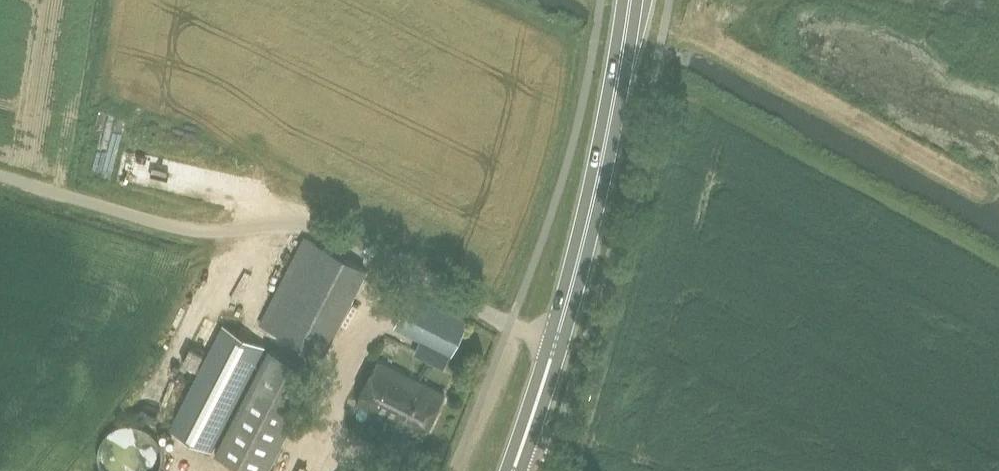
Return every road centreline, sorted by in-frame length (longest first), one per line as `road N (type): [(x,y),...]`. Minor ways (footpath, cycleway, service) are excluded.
road 1 (unclassified): [(556,340),(509,325),(321,226),(171,228),(0,177)]
road 2 (primary): [(556,340),(606,154),(634,0)]
road 3 (primary): [(515,470),(556,340)]

